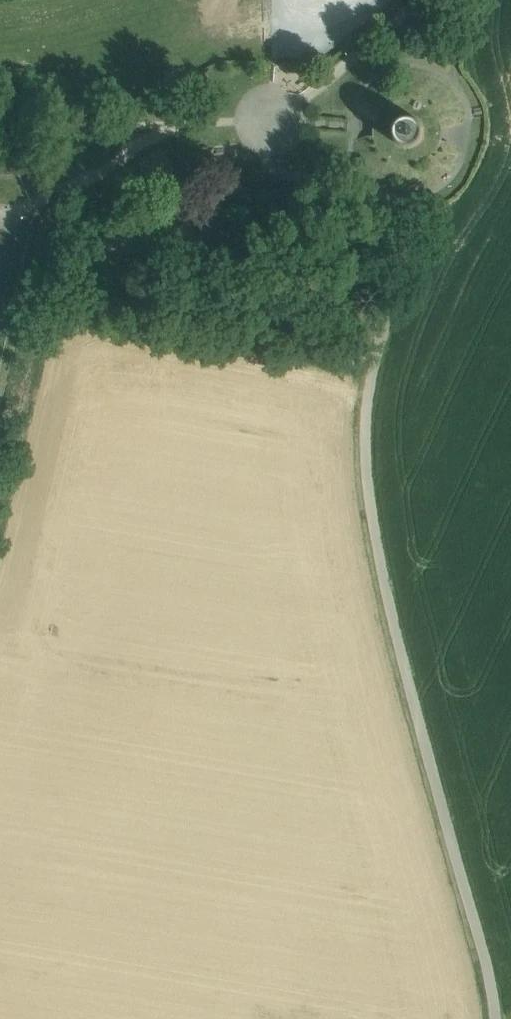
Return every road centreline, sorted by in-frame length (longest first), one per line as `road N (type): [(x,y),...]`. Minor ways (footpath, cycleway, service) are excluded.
road 1 (track): [(381,322),(362,450),(378,557),(493,1018)]
road 2 (track): [(0,115),(174,129),(257,122)]
road 3 (track): [(35,208),(109,177),(174,129)]

